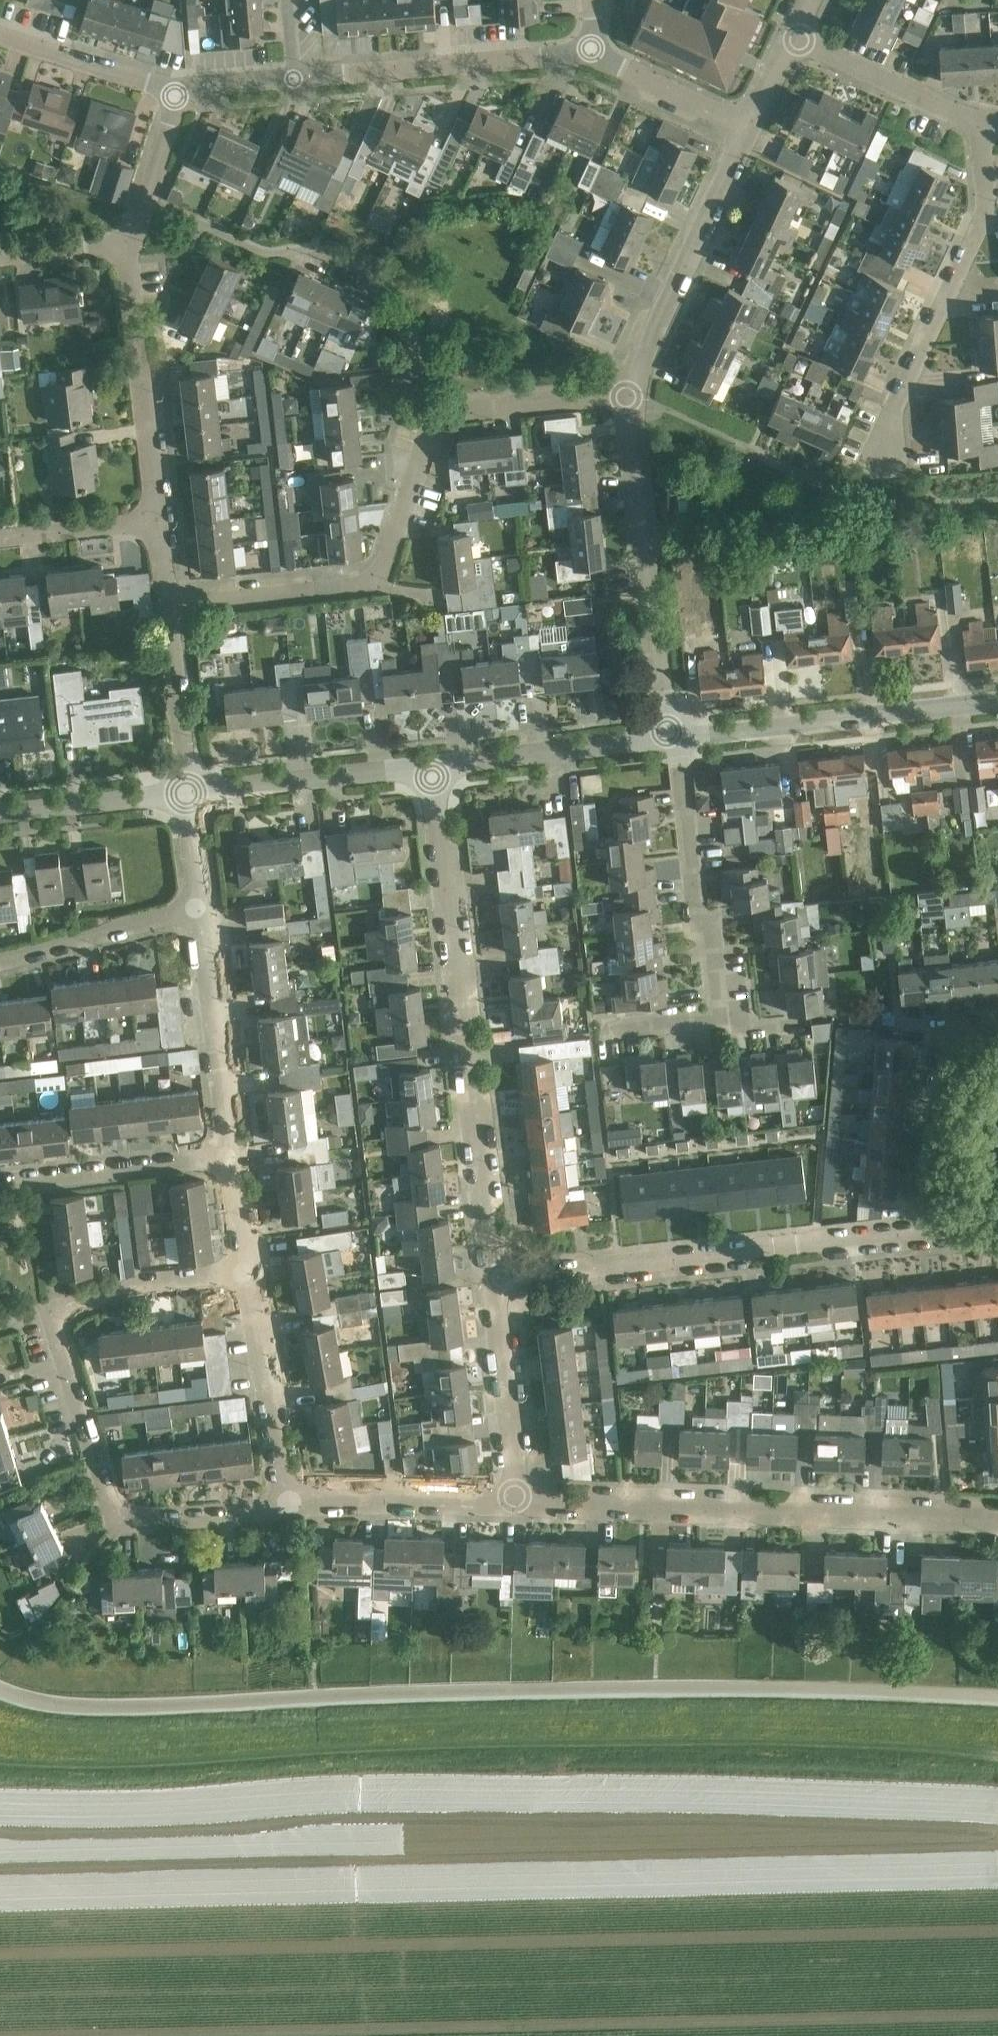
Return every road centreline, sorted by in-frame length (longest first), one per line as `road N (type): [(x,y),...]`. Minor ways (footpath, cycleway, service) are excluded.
road 1 (unclassified): [(997,1697),(682,1688),(75,1708),(0,1691)]
road 2 (residential): [(289,1501),(266,1513),(121,1521),(109,1506),(57,1329),(74,1301),(246,1271)]
road 3 (residential): [(167,605),(377,579),(433,417),(624,398)]
road 4 (residential): [(492,1279),(431,766)]
road 5 (residential): [(519,1505),(997,1518)]
road 6 (residential): [(492,1279),(936,1229)]
road 7 (residential): [(674,737),(624,398)]
road 8 (residential): [(886,434),(987,210),(979,124)]
road 9 (tertiary): [(674,737),(997,701)]
road 10 (residential): [(593,53),(293,82)]
road 11 (residential): [(624,398),(750,127)]
road 12 (residential): [(720,1021),(713,938),(693,902),(674,737)]
road 13 (residential): [(158,522),(127,243)]
road 14 (residential): [(232,1156),(202,908)]
road 15 (tertiary): [(431,766),(674,737)]
road 16 (tertiary): [(188,794),(431,766)]
road 17 (residential): [(936,1229),(946,1056),(968,1031),(997,1029)]
road 18 (residential): [(232,1156),(0,1191)]
road 19 (residential): [(289,1501),(246,1271)]
road 20 (residential): [(289,1501),(519,1505)]
road 21 (residential): [(519,1505),(492,1279)]
road 22 (residential): [(0,961),(202,908)]
road 23 (residential): [(979,124),(794,38)]
road 24 (residential): [(188,794),(167,605)]
road 25 (tertiary): [(0,814),(188,794)]
road 26 (residential): [(175,96),(0,36)]
road 27 (residential): [(750,127),(593,53)]
road 28 (residential): [(0,538),(158,522)]
road 29 (residential): [(127,243),(175,96)]
road 30 (residential): [(0,257),(127,243)]
road 31 (residential): [(720,1021),(596,1034)]

